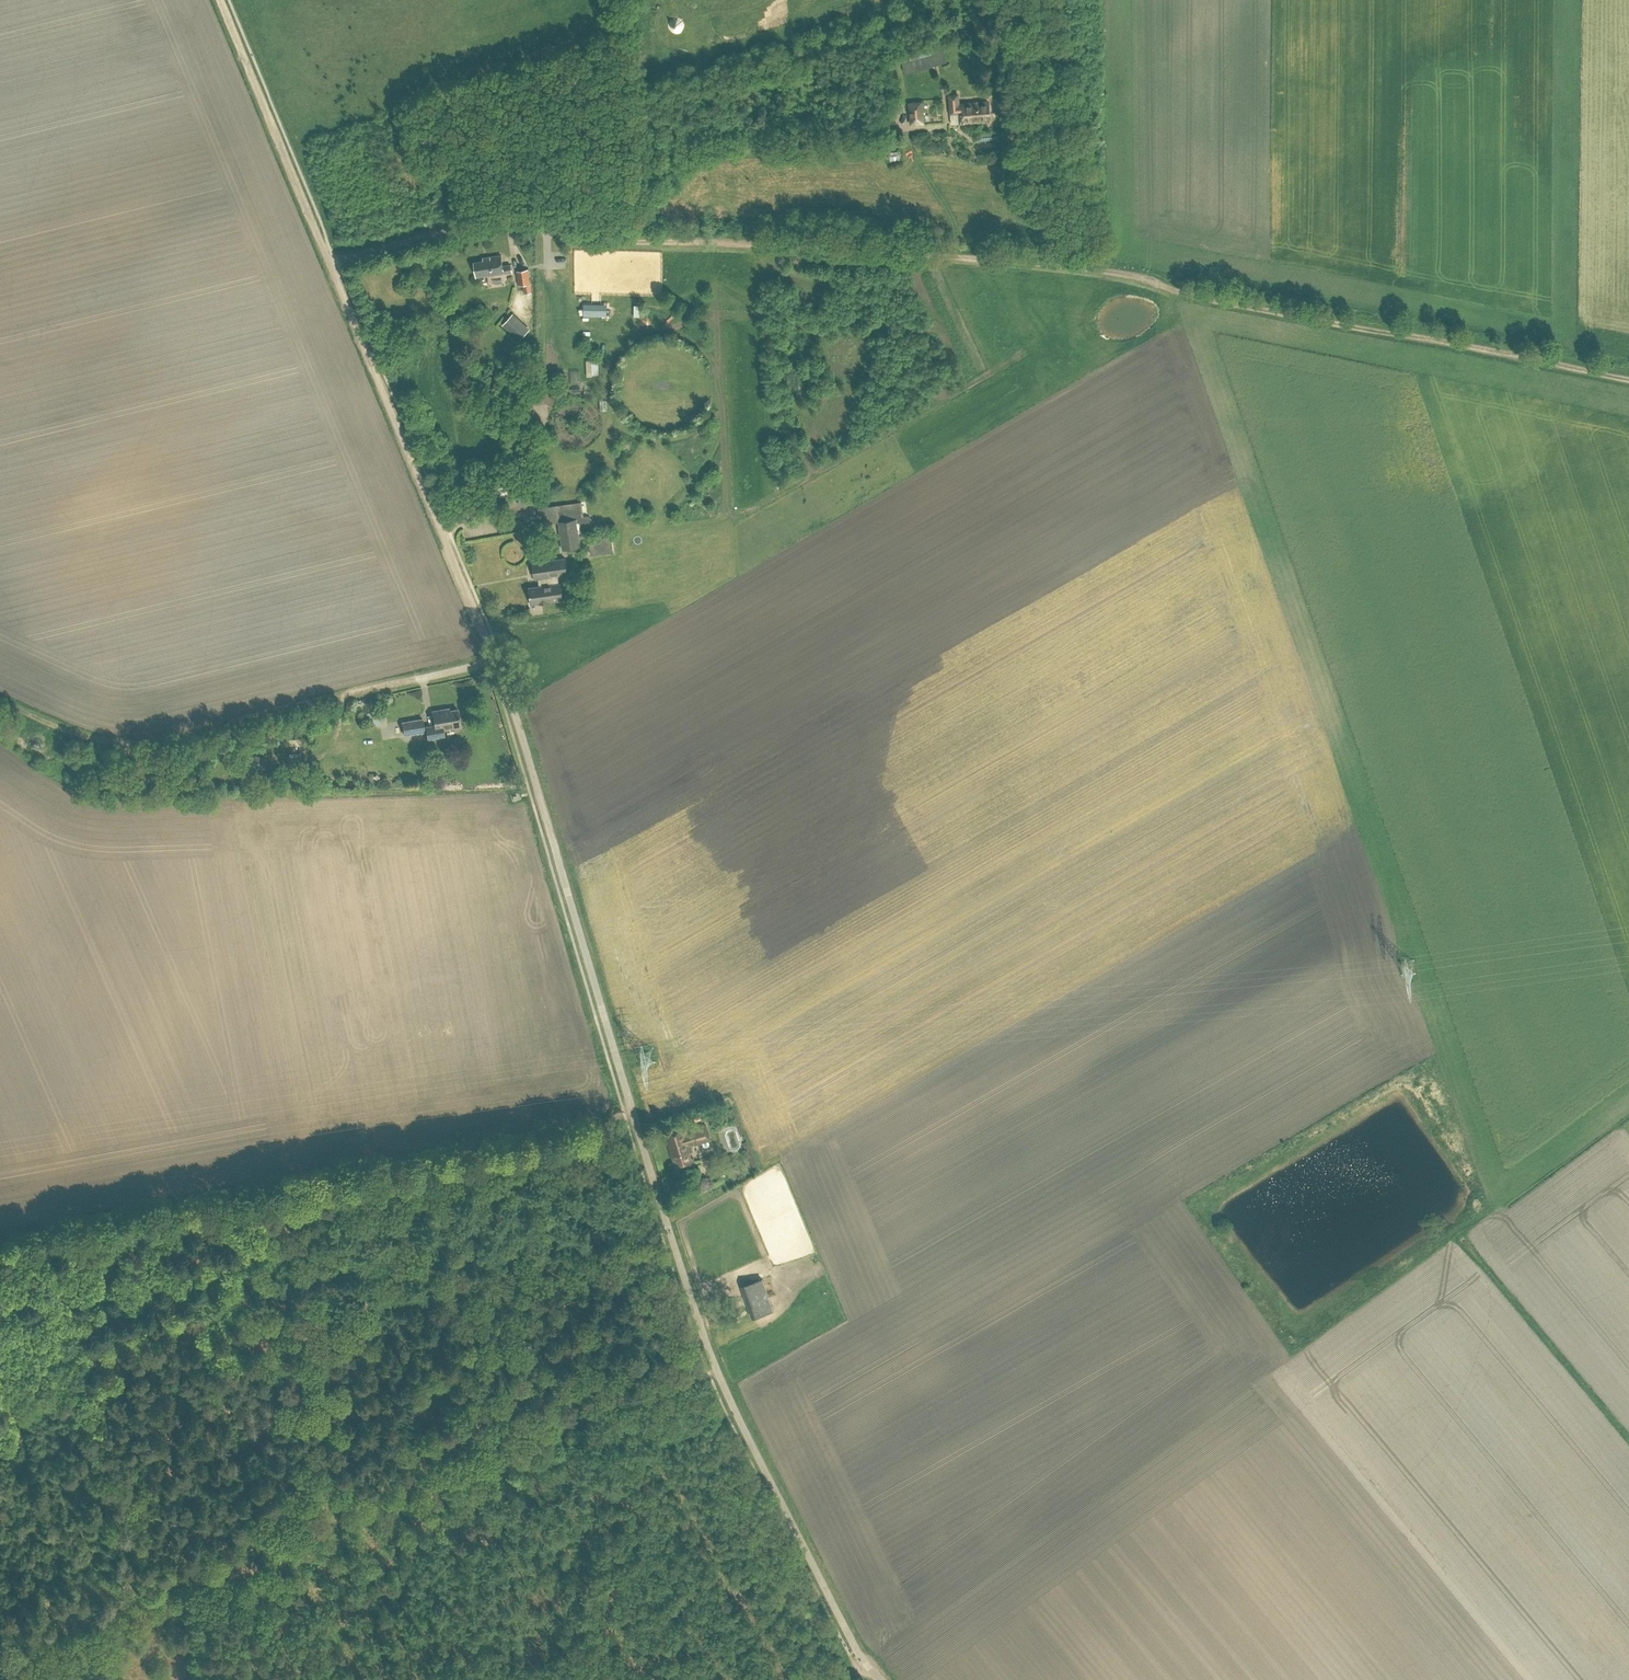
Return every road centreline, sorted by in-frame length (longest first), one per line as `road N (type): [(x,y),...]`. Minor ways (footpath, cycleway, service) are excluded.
road 1 (unclassified): [(881,1679),(781,1502),(707,1344),(495,662)]
road 2 (track): [(0,1657),(715,1363)]
road 3 (track): [(1057,265),(602,238),(535,221),(437,234),(330,265)]
road 4 (track): [(495,662),(220,0)]
road 5 (track): [(634,1114),(0,1233)]
road 6 (track): [(1628,380),(1057,265)]
road 7 (track): [(0,700),(72,734),(126,745),(495,662)]

